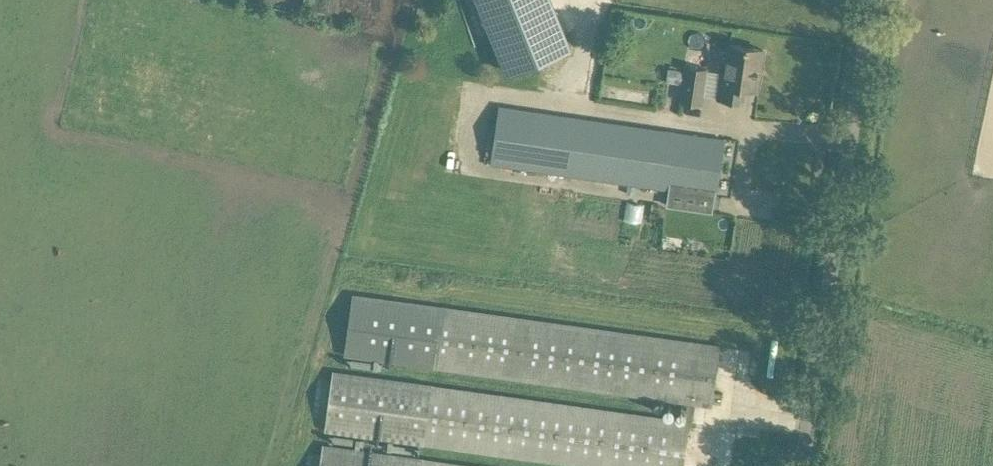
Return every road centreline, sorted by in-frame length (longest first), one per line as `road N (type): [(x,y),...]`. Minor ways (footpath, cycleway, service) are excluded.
road 1 (unclassified): [(792,465),(864,0)]

